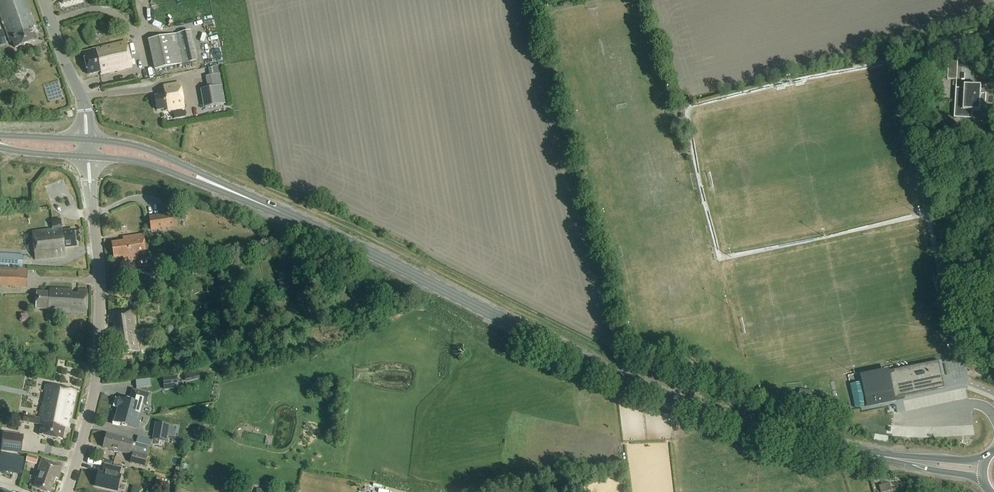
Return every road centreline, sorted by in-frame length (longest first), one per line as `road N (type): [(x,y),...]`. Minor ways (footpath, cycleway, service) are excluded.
road 1 (primary): [(982,470),(833,447),(694,408),(307,224),(135,155),(88,147)]
road 2 (unclassified): [(68,491),(99,364),(88,147)]
road 3 (unclassified): [(88,147),(86,110),(44,0)]

